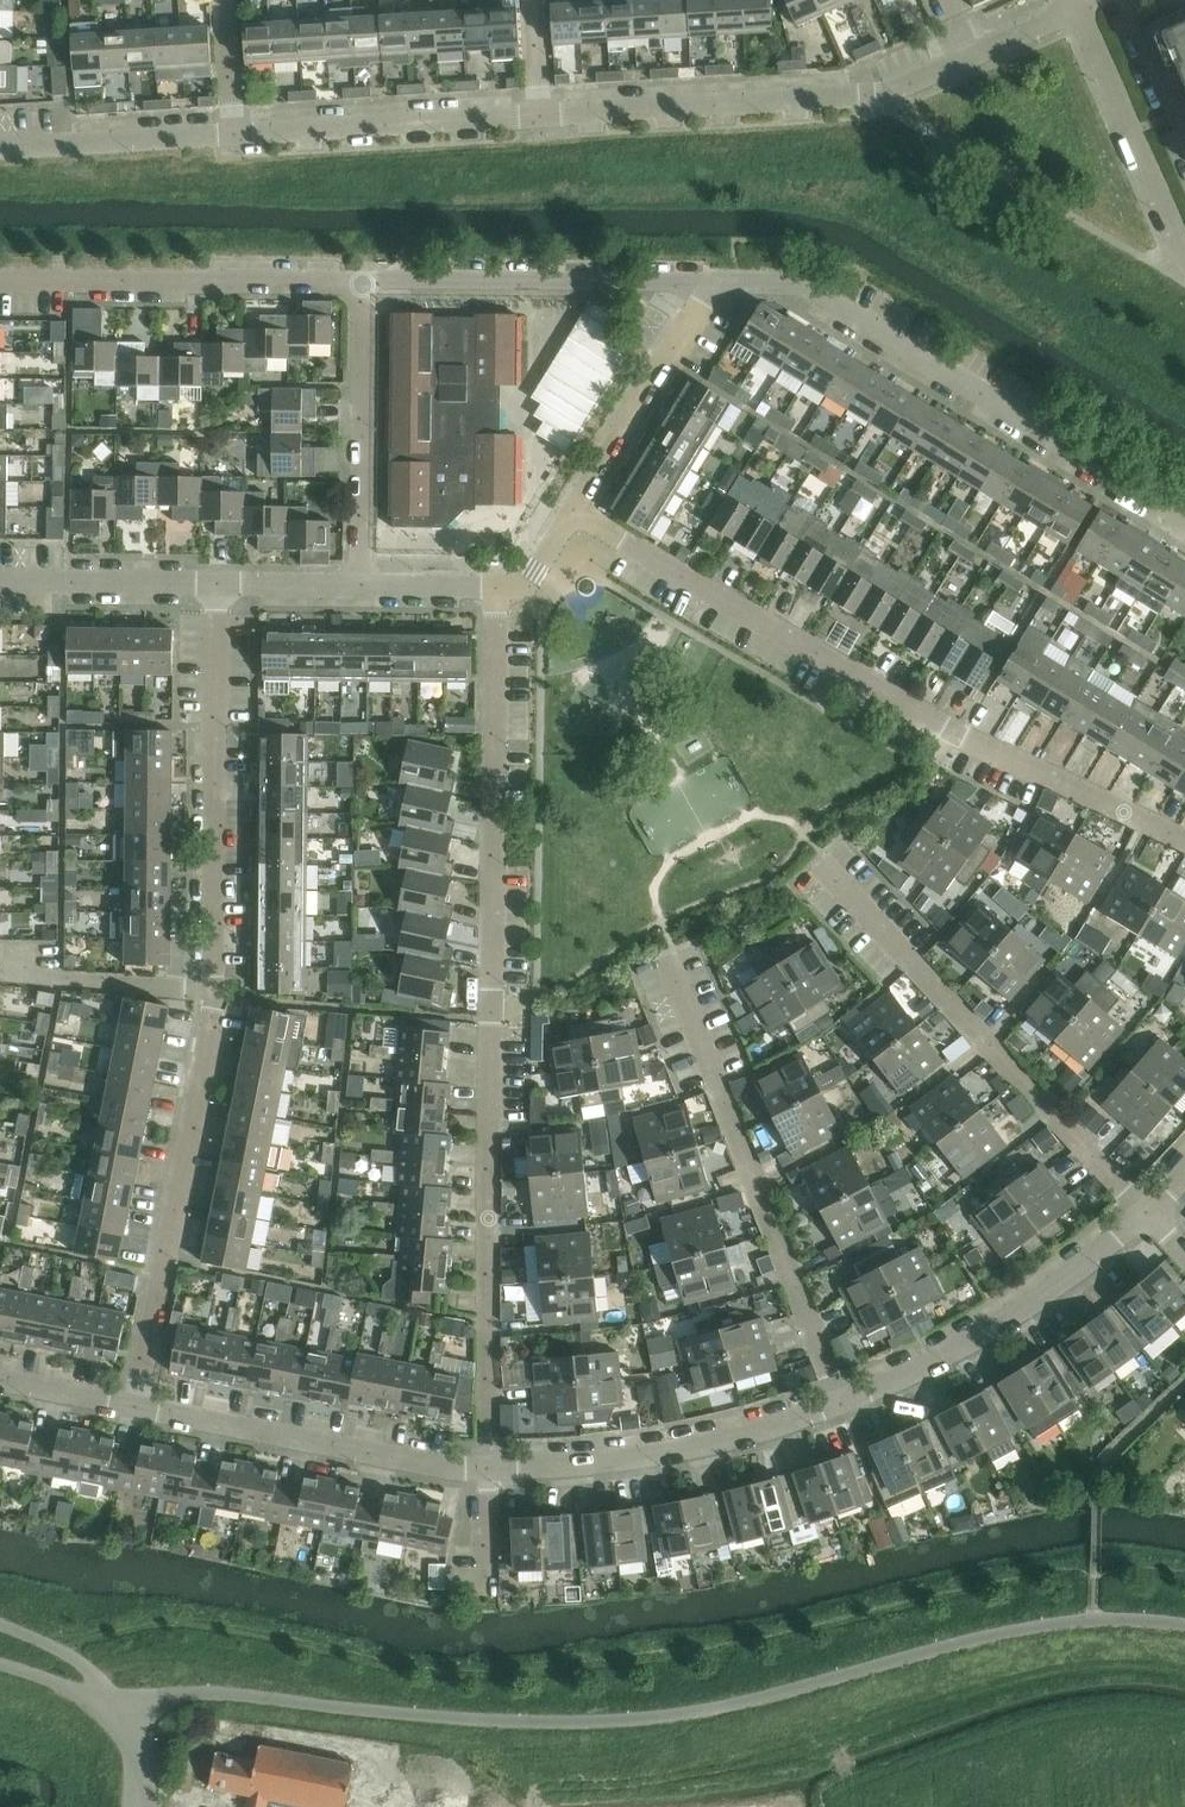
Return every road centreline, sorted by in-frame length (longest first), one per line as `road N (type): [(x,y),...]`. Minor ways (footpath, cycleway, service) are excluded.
road 1 (unclassified): [(136,1716),(169,1698),(253,1698),(516,1722),(646,1720),(1016,1631),(1098,1617),(1184,1625)]
road 2 (residential): [(489,1469),(496,586)]
road 3 (residential): [(1184,842),(959,734),(573,514)]
road 4 (residential): [(718,284),(798,284),(1184,526)]
road 5 (residential): [(1155,1218),(828,859)]
road 6 (residential): [(850,1401),(677,955)]
road 7 (residential): [(125,1409),(219,990)]
road 8 (residential): [(544,118),(869,98),(965,59)]
road 9 (residential): [(219,990),(224,583)]
road 10 (residential): [(489,1469),(668,1453),(850,1401)]
road 11 (residential): [(125,1409),(489,1469)]
road 12 (residential): [(0,280),(364,283)]
road 13 (residential): [(850,1401),(1014,1319),(1155,1218)]
road 14 (residential): [(364,283),(718,284)]
road 15 (residential): [(237,131),(544,118)]
road 16 (residential): [(364,283),(365,584)]
road 17 (unclassified): [(1184,258),(1078,6)]
road 18 (residential): [(573,514),(718,284)]
road 19 (residential): [(0,149),(237,131)]
road 20 (residential): [(0,580),(224,583)]
road 21 (residential): [(5,972),(219,990)]
road 22 (residential): [(224,583),(365,584)]
road 23 (unclassified): [(237,131),(229,0)]
road 24 (residential): [(365,584),(496,586)]
road 25 (residential): [(0,1383),(125,1409)]
road 26 (residential): [(965,59),(1078,6)]
road 27 (residential): [(484,1593),(489,1469)]

